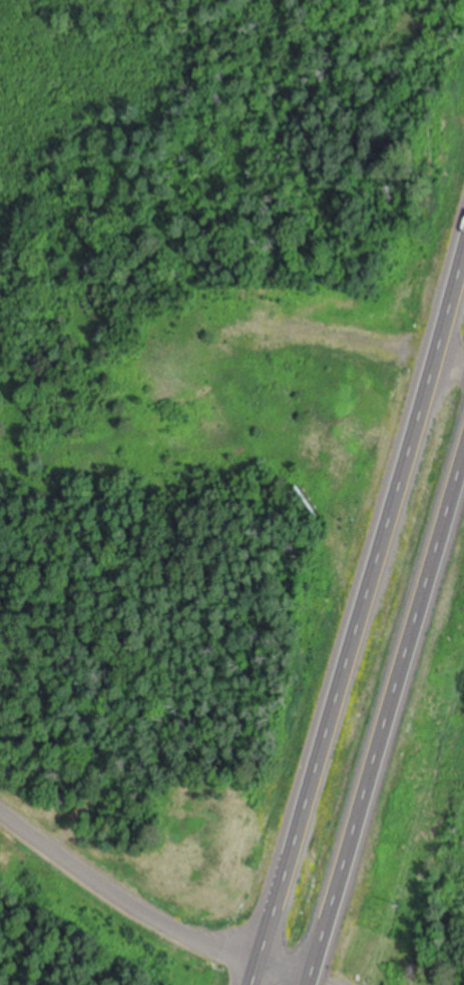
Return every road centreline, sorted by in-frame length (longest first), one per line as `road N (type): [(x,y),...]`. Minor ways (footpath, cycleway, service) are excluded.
road 1 (trunk): [(463,248),(250,984)]
road 2 (trunk): [(311,977),(463,454)]
road 3 (residential): [(311,977),(148,912),(0,807)]

